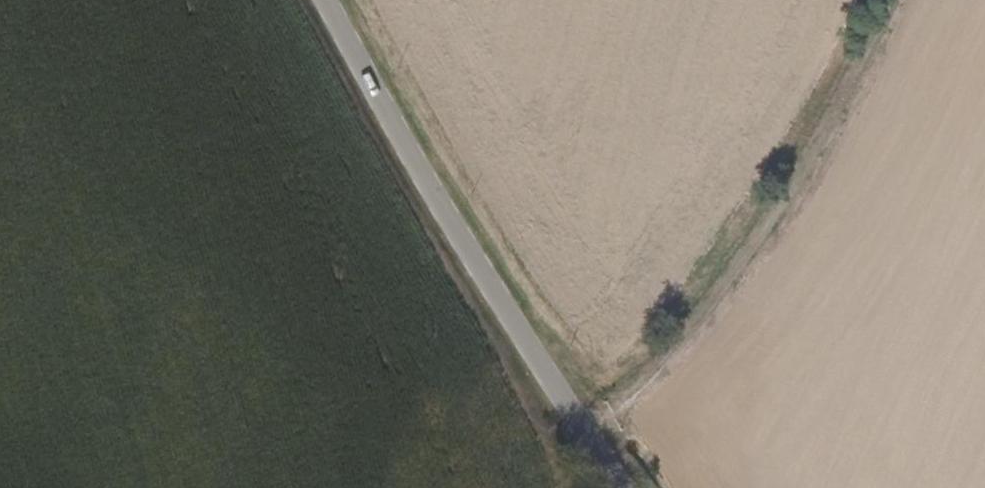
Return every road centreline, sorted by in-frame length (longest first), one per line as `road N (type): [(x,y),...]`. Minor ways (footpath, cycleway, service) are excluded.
road 1 (unclassified): [(329,0),(399,131),(622,487)]
road 2 (track): [(591,440),(694,339),(823,139),(892,0)]

